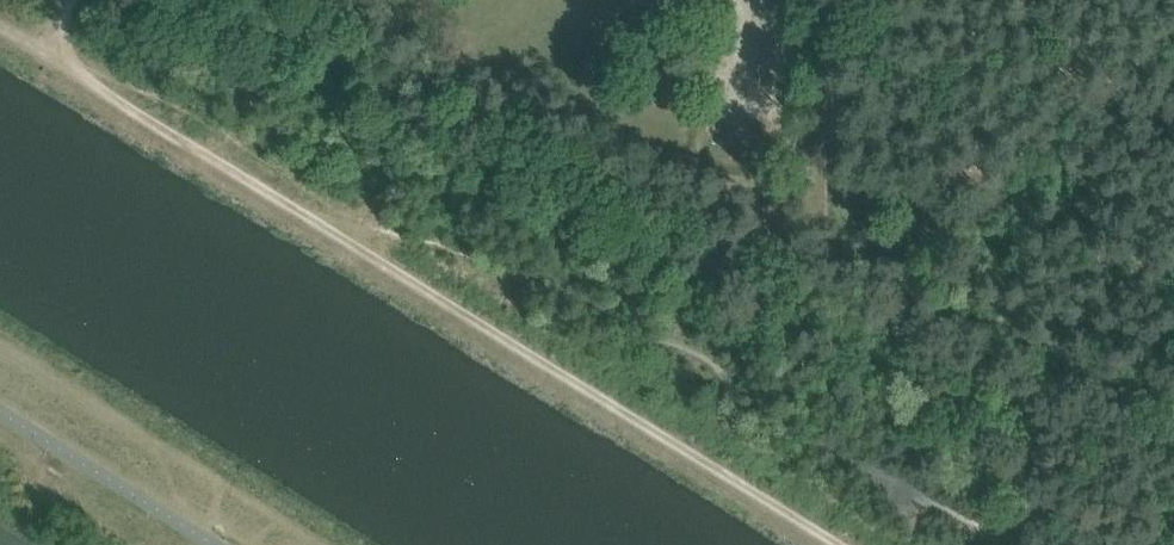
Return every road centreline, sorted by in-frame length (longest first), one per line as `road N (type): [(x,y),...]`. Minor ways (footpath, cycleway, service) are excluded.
road 1 (track): [(0,26),(841,544)]

